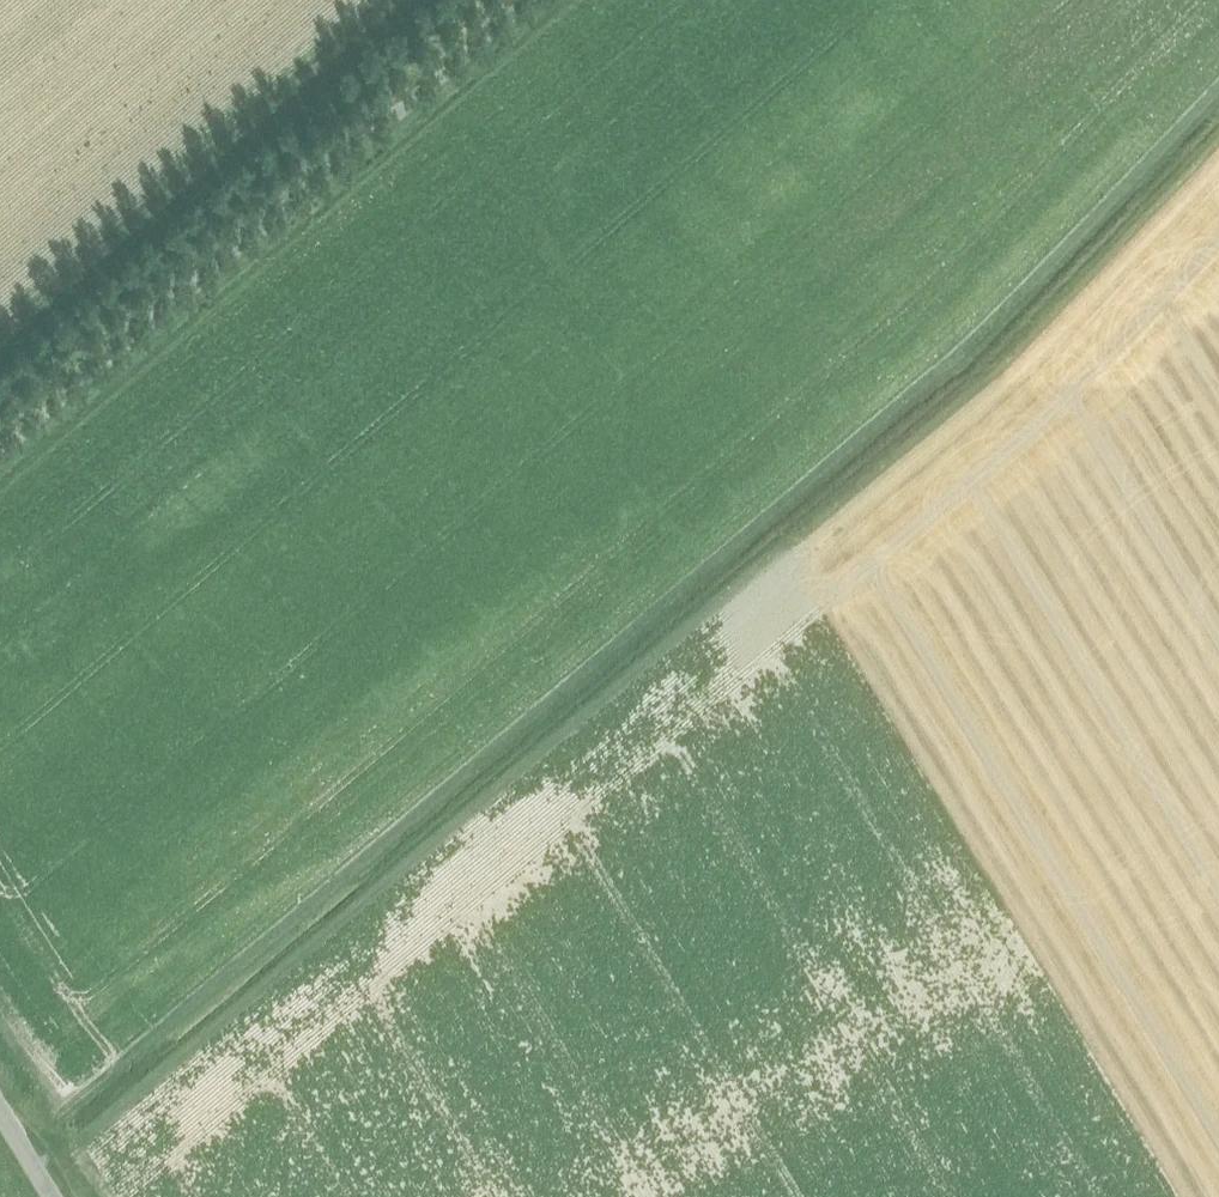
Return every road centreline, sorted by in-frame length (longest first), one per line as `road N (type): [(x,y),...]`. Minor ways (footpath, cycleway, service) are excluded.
road 1 (track): [(530,0),(0,454)]

